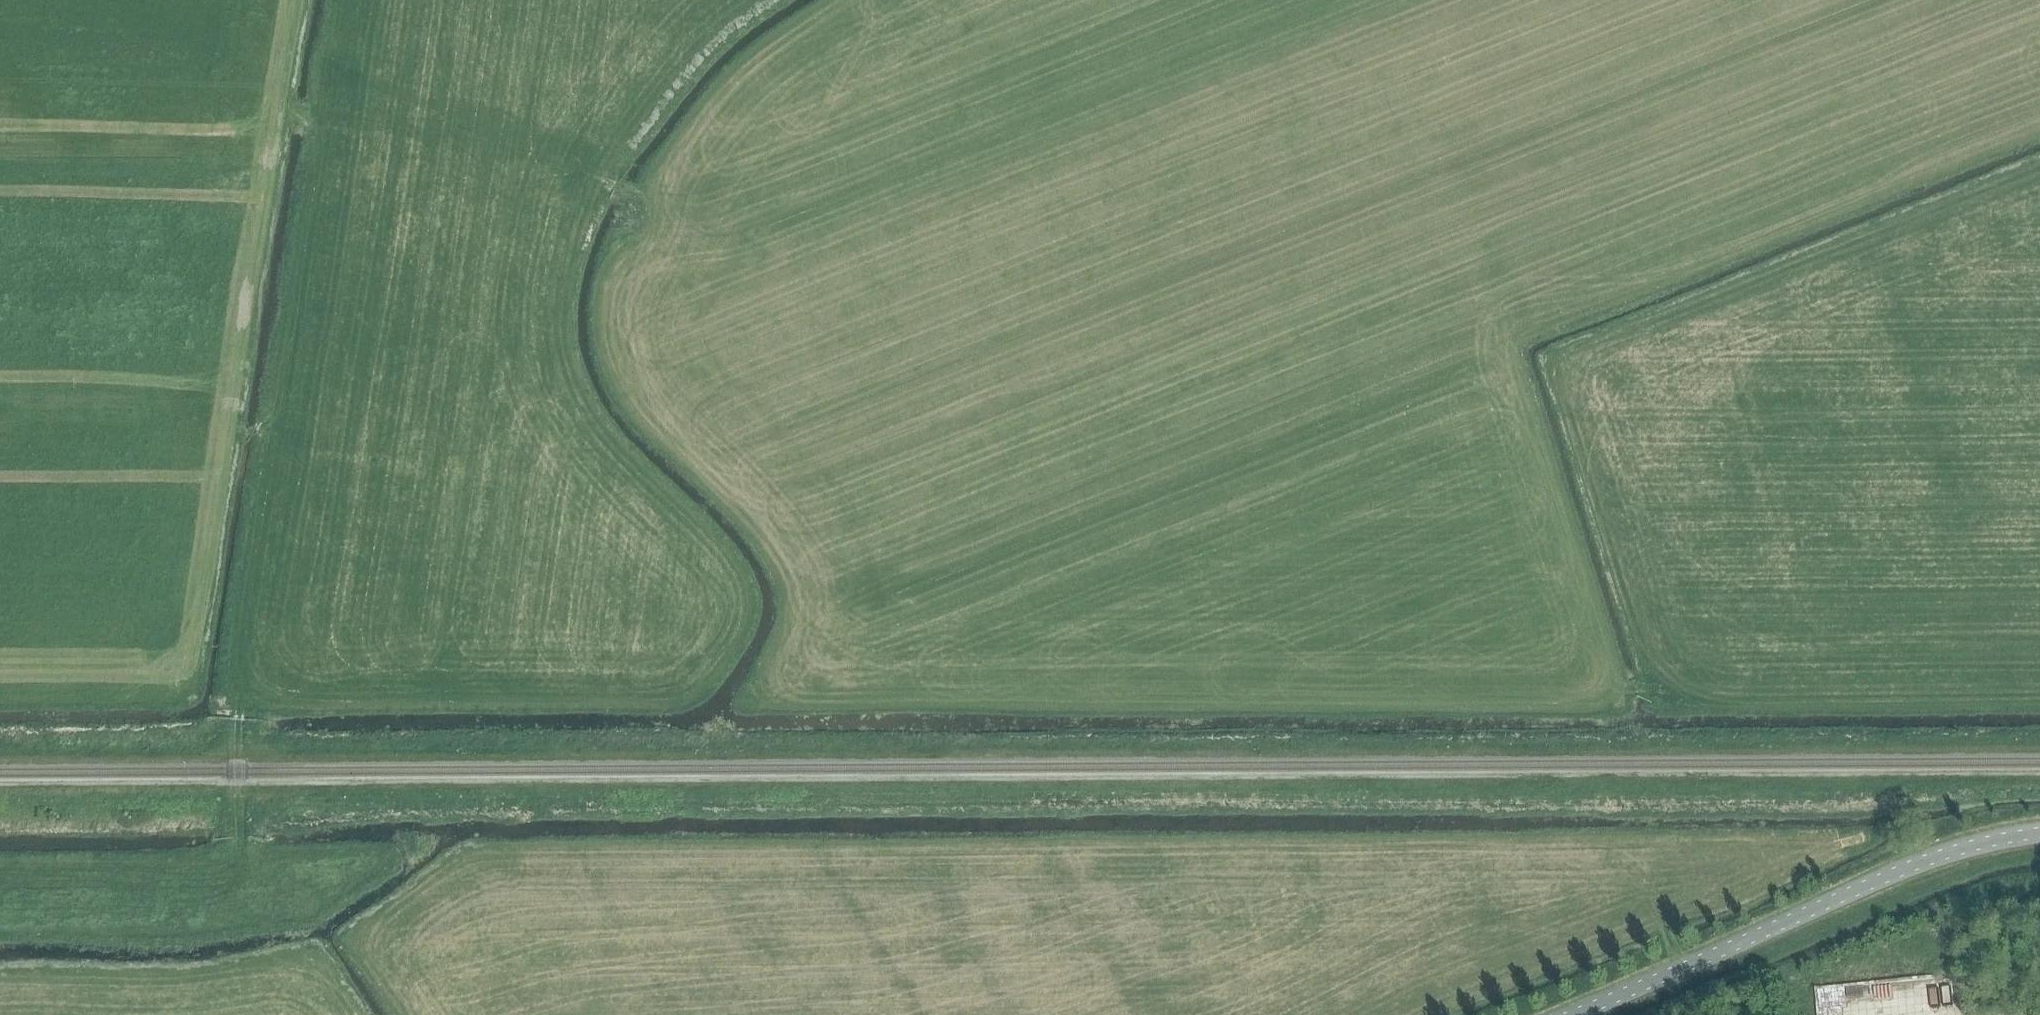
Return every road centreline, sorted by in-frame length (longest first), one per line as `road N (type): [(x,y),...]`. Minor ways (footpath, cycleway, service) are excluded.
road 1 (tertiary): [(2039,832),(1934,857),(1571,1014)]

